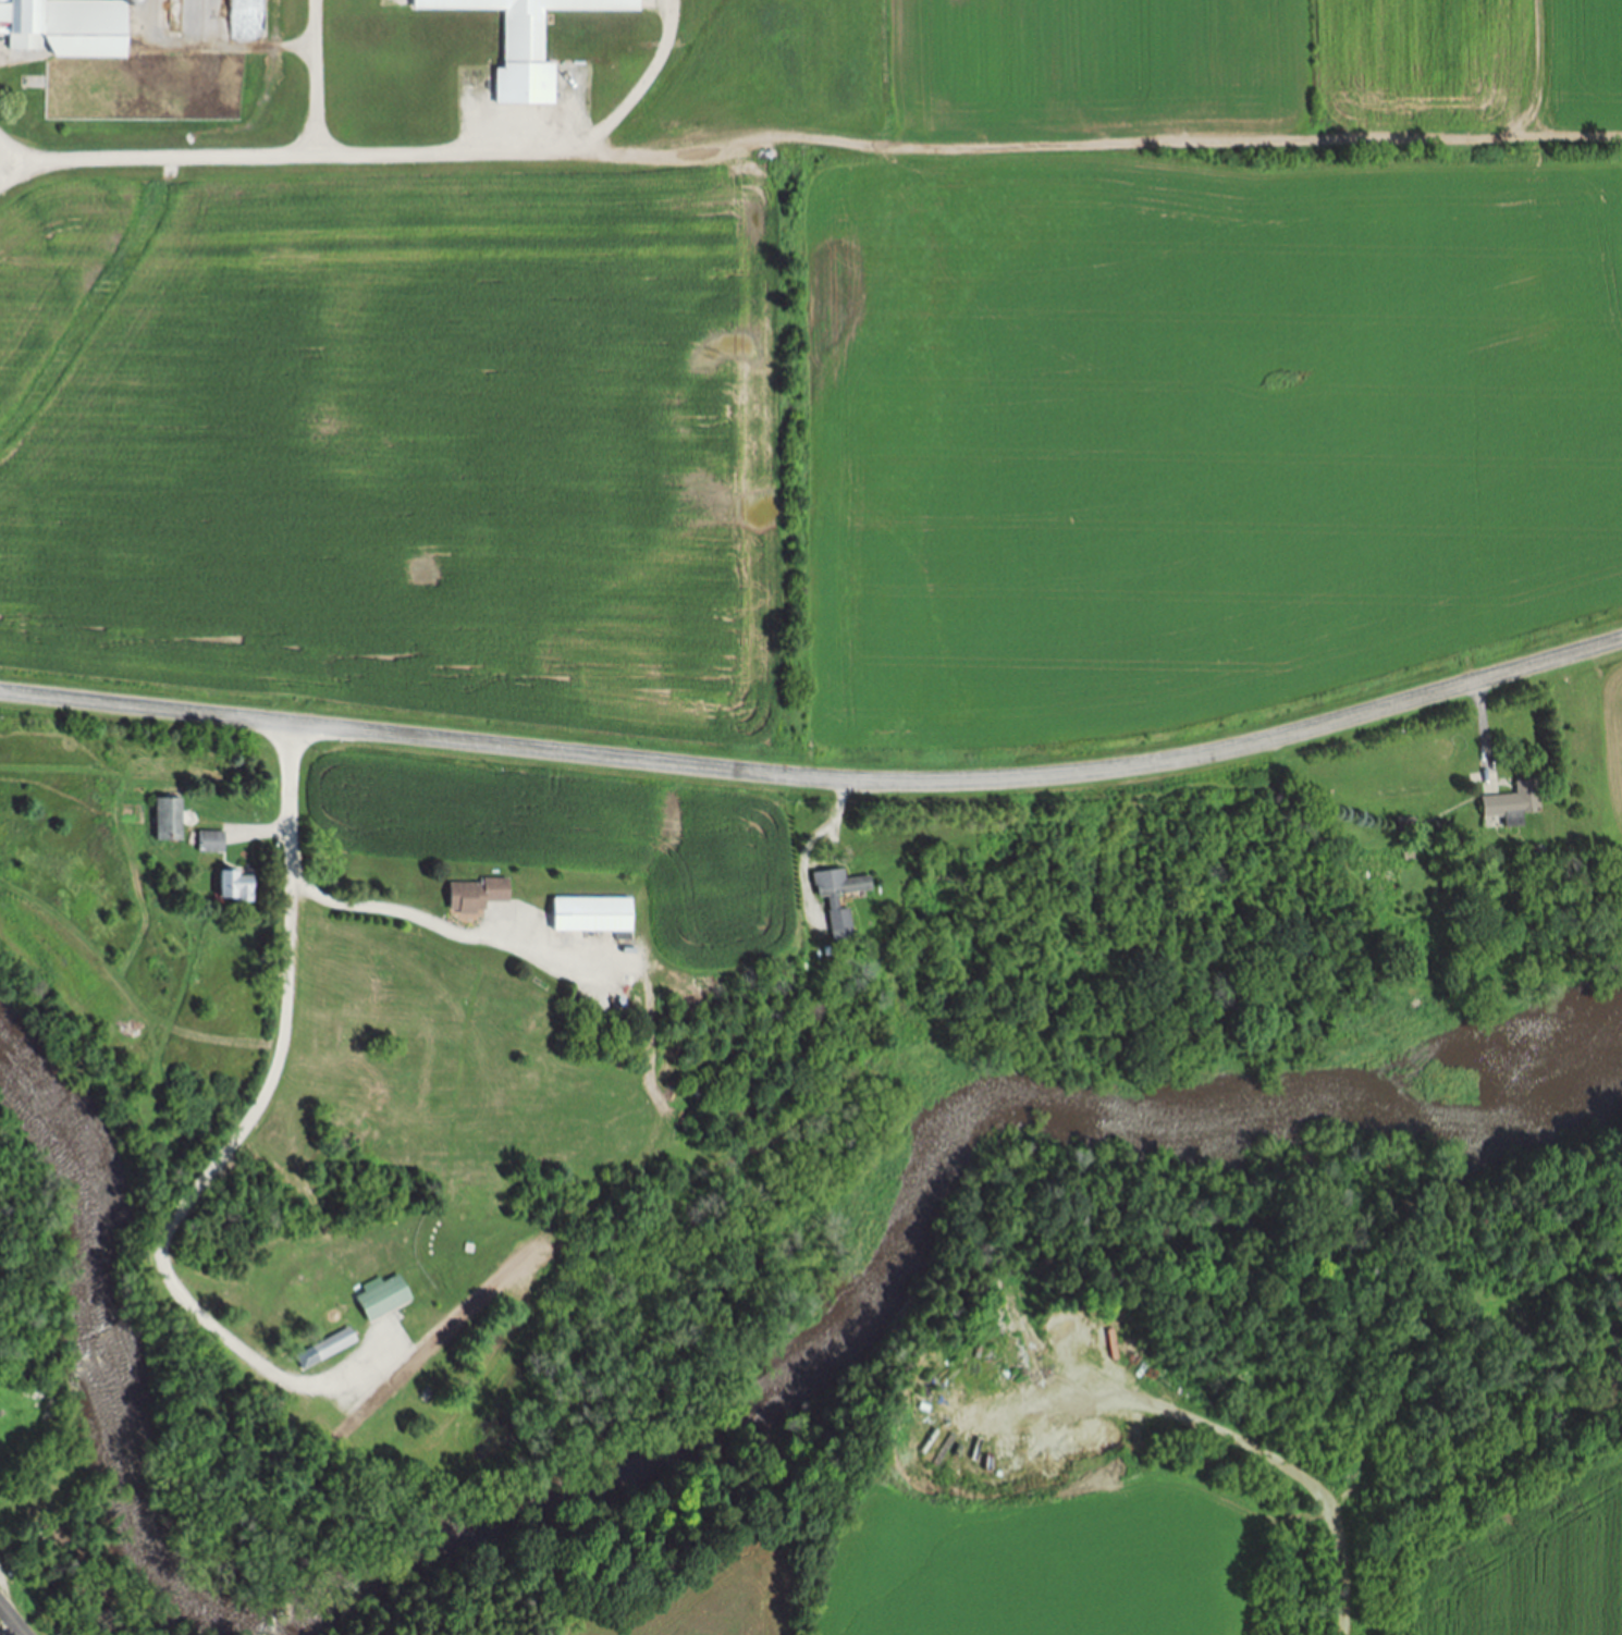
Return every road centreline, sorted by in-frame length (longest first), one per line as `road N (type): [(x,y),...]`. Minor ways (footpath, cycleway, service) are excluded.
road 1 (residential): [(1621,638),(1183,760),(1006,779),(837,780),(0,693)]

